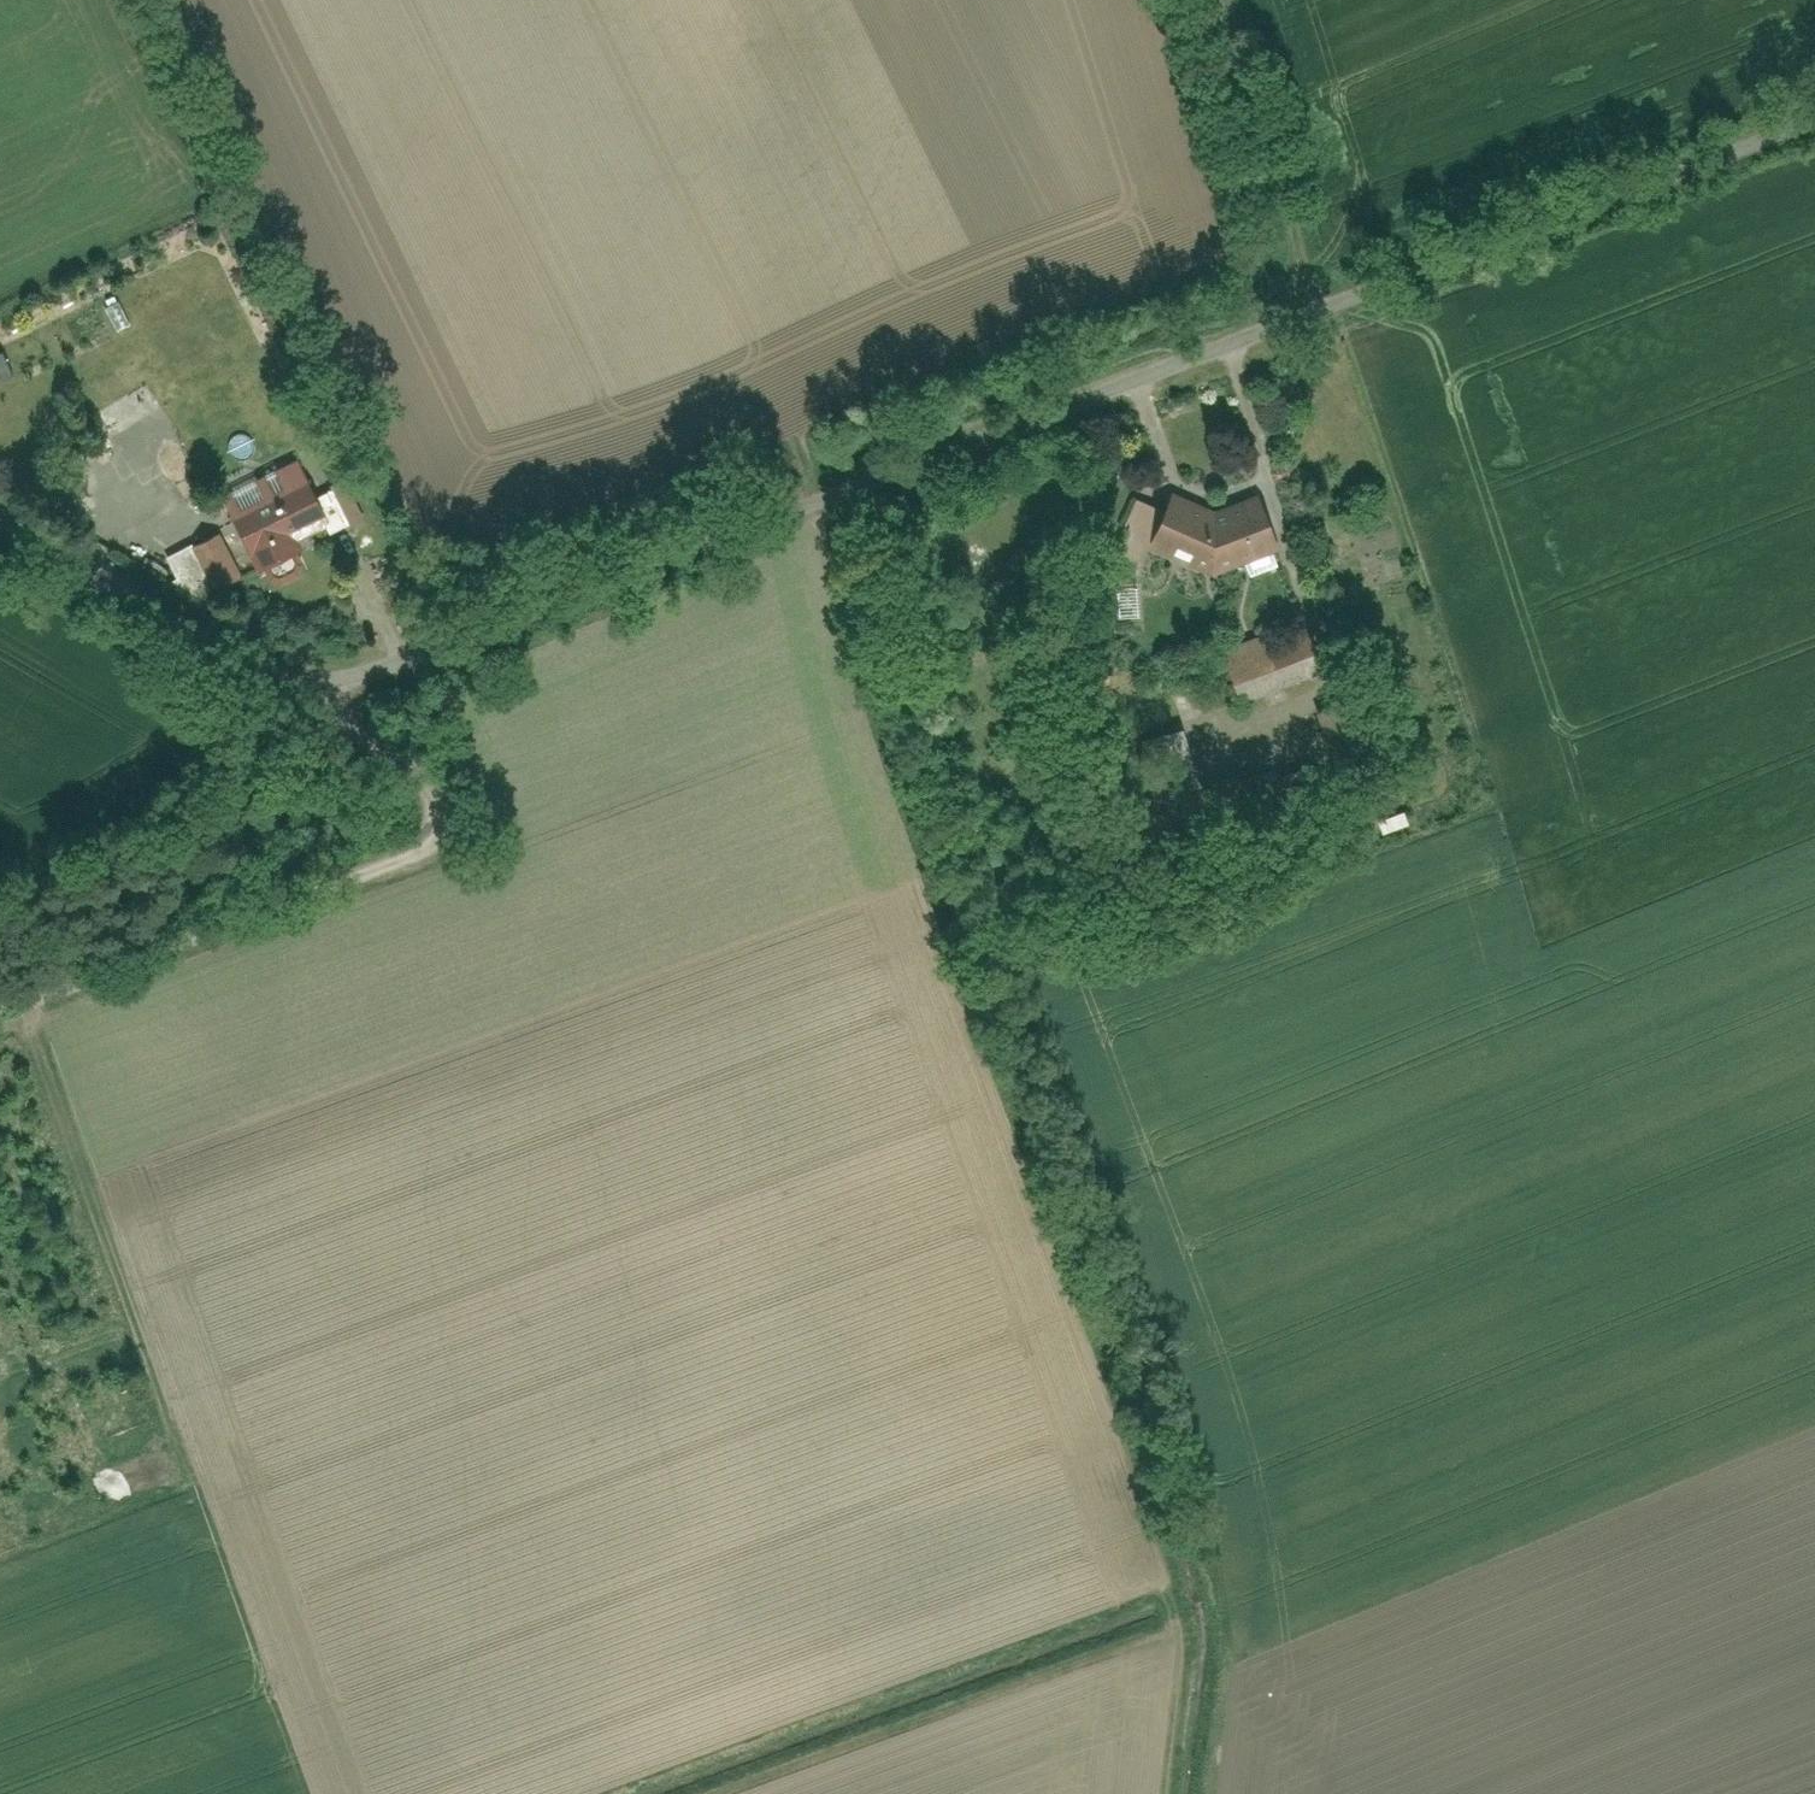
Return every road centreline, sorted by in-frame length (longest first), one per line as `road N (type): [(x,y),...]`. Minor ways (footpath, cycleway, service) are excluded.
road 1 (unclassified): [(1814,114),(1284,311),(323,689)]
road 2 (unclassified): [(0,991),(353,838),(380,789),(369,743),(323,689)]
road 3 (unclassified): [(323,689),(0,509)]

